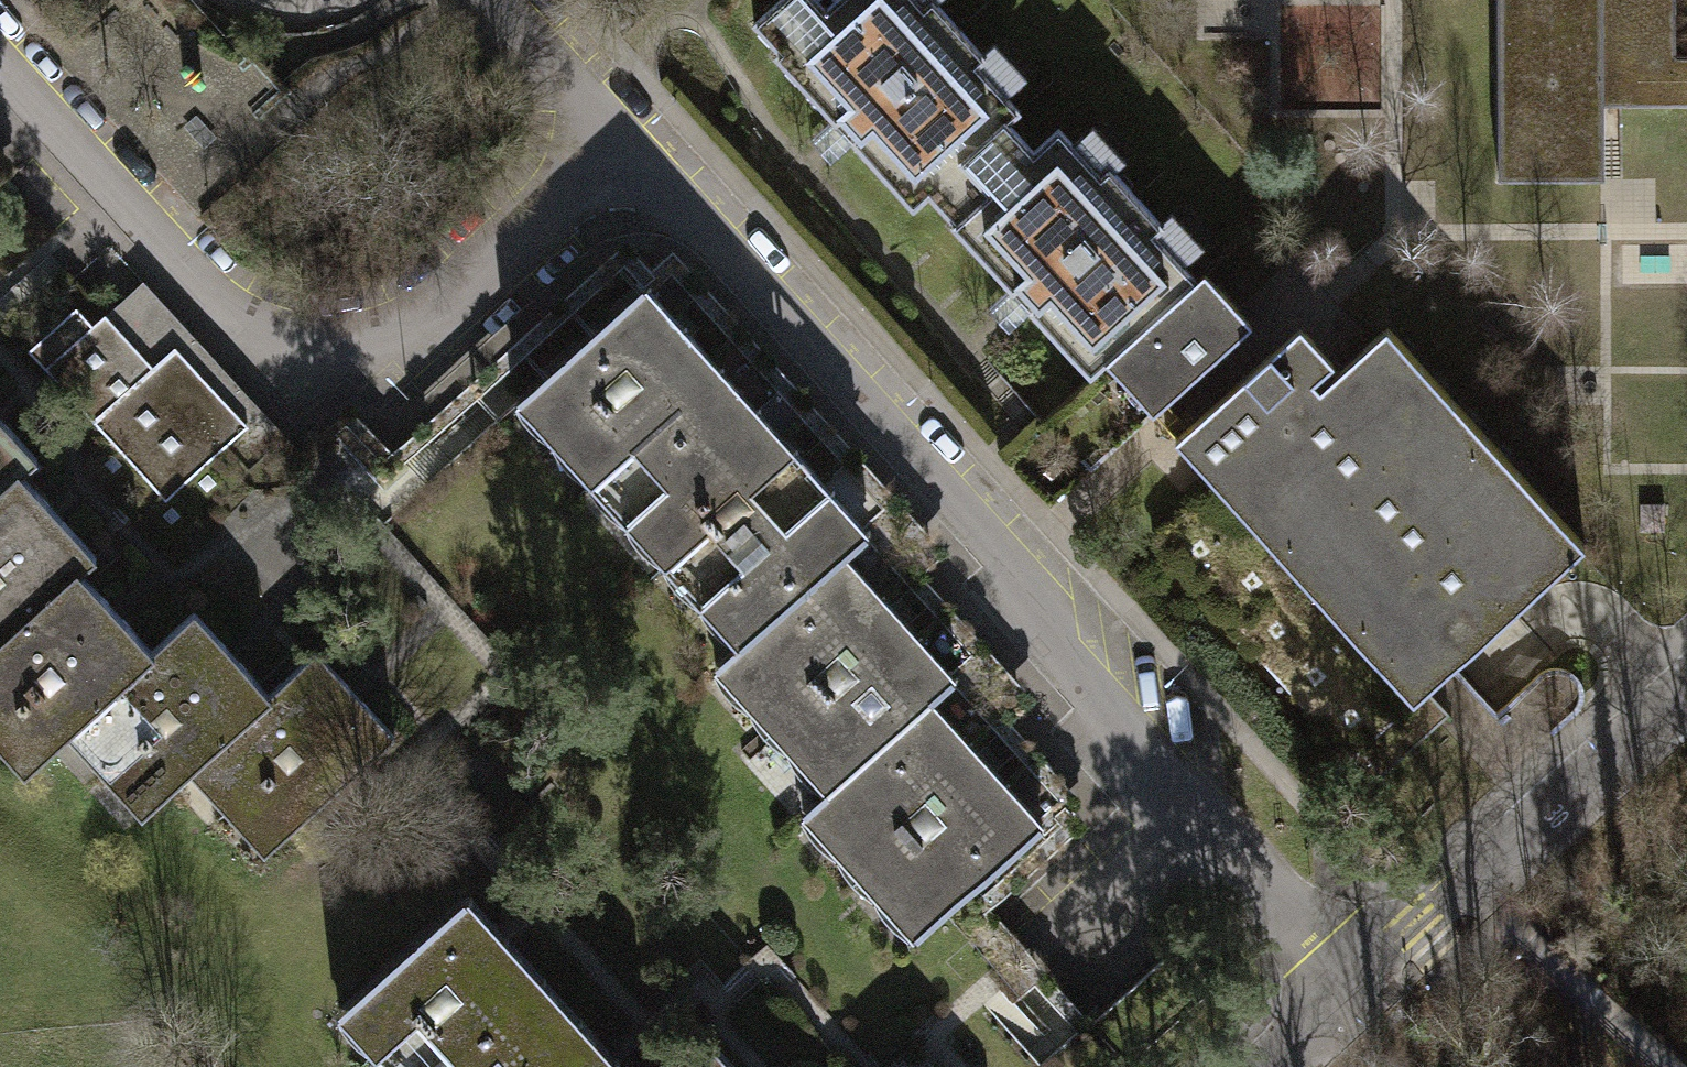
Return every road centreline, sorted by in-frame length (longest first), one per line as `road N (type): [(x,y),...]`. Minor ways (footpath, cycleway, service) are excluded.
road 1 (residential): [(1354,987),(1037,641),(997,555),(616,136)]
road 2 (residential): [(616,136),(409,326),(371,338),(300,340),(239,317),(0,56)]
road 3 (residential): [(1686,699),(1354,987)]
road 4 (residential): [(616,136),(500,0)]

